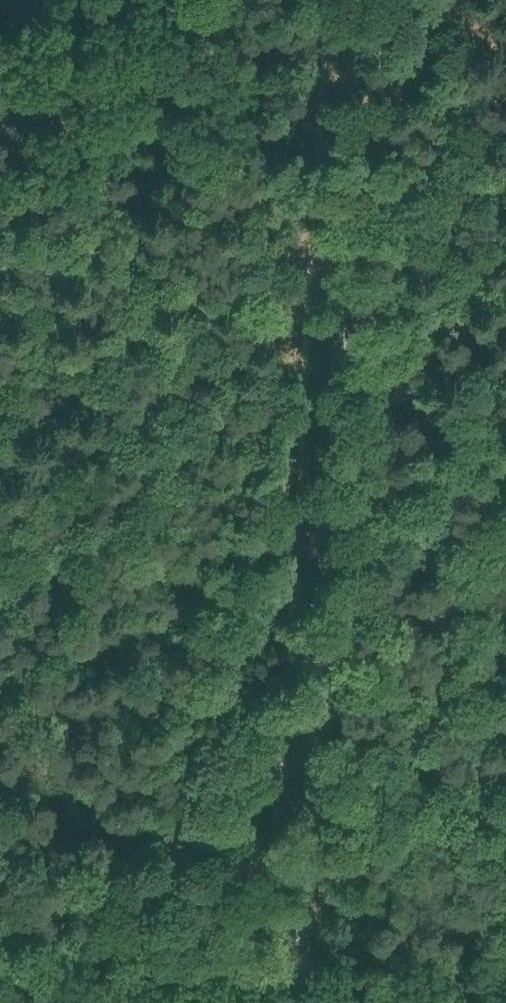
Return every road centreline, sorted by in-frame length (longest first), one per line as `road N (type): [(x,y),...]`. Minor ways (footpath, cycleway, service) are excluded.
road 1 (unclassified): [(323,1002),(377,0)]
road 2 (track): [(505,478),(0,534)]

